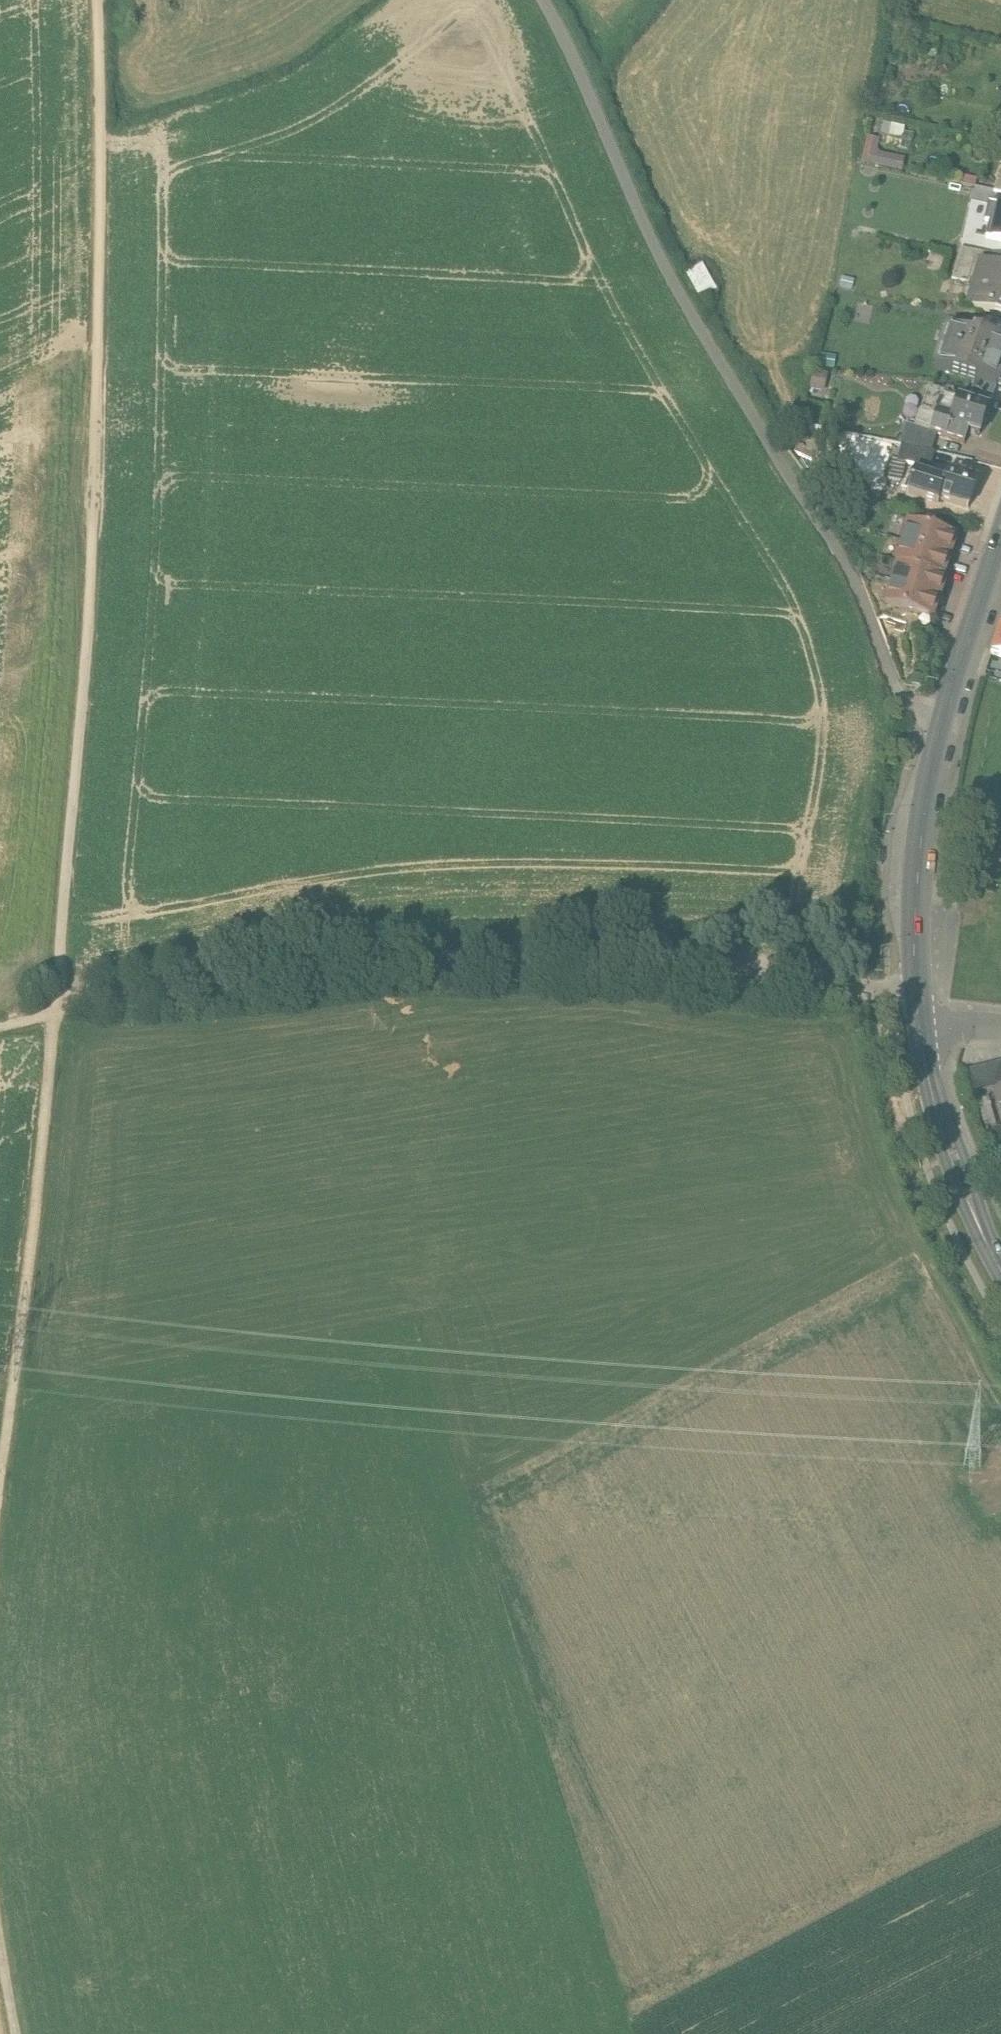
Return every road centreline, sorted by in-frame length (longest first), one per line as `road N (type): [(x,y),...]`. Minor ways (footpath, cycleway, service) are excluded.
road 1 (track): [(57,1005),(96,472),(97,0)]
road 2 (track): [(704,959),(557,950),(359,958),(57,1005)]
road 3 (track): [(0,1481),(57,1005)]
road 4 (secondary): [(917,995),(912,931),(925,808),(1000,542)]
road 5 (secondary): [(1000,1258),(953,1151),(917,995)]

